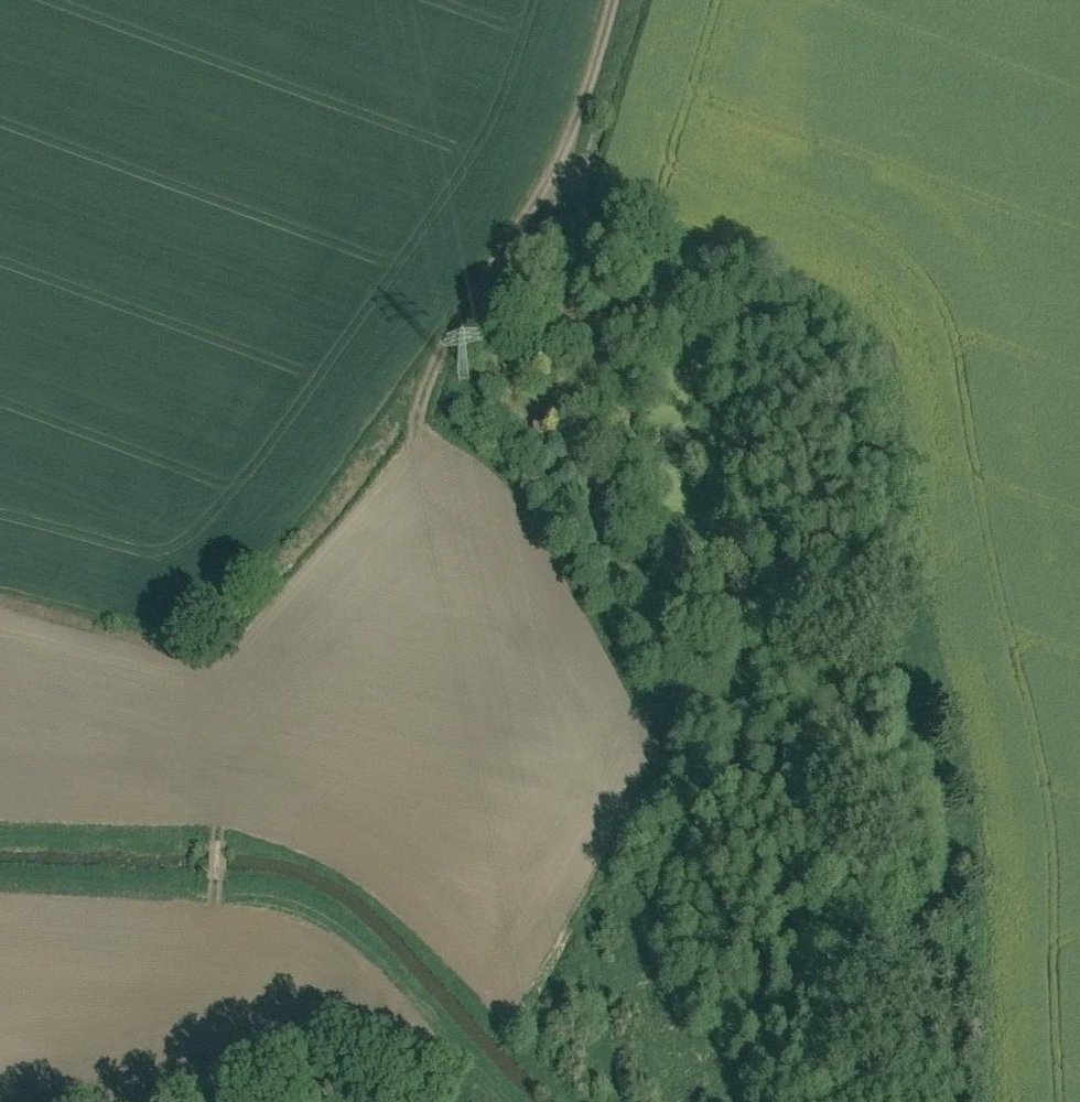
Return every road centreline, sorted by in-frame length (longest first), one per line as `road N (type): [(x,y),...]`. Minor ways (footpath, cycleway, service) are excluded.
road 1 (track): [(614,0),(549,186),(484,277),(416,418)]

